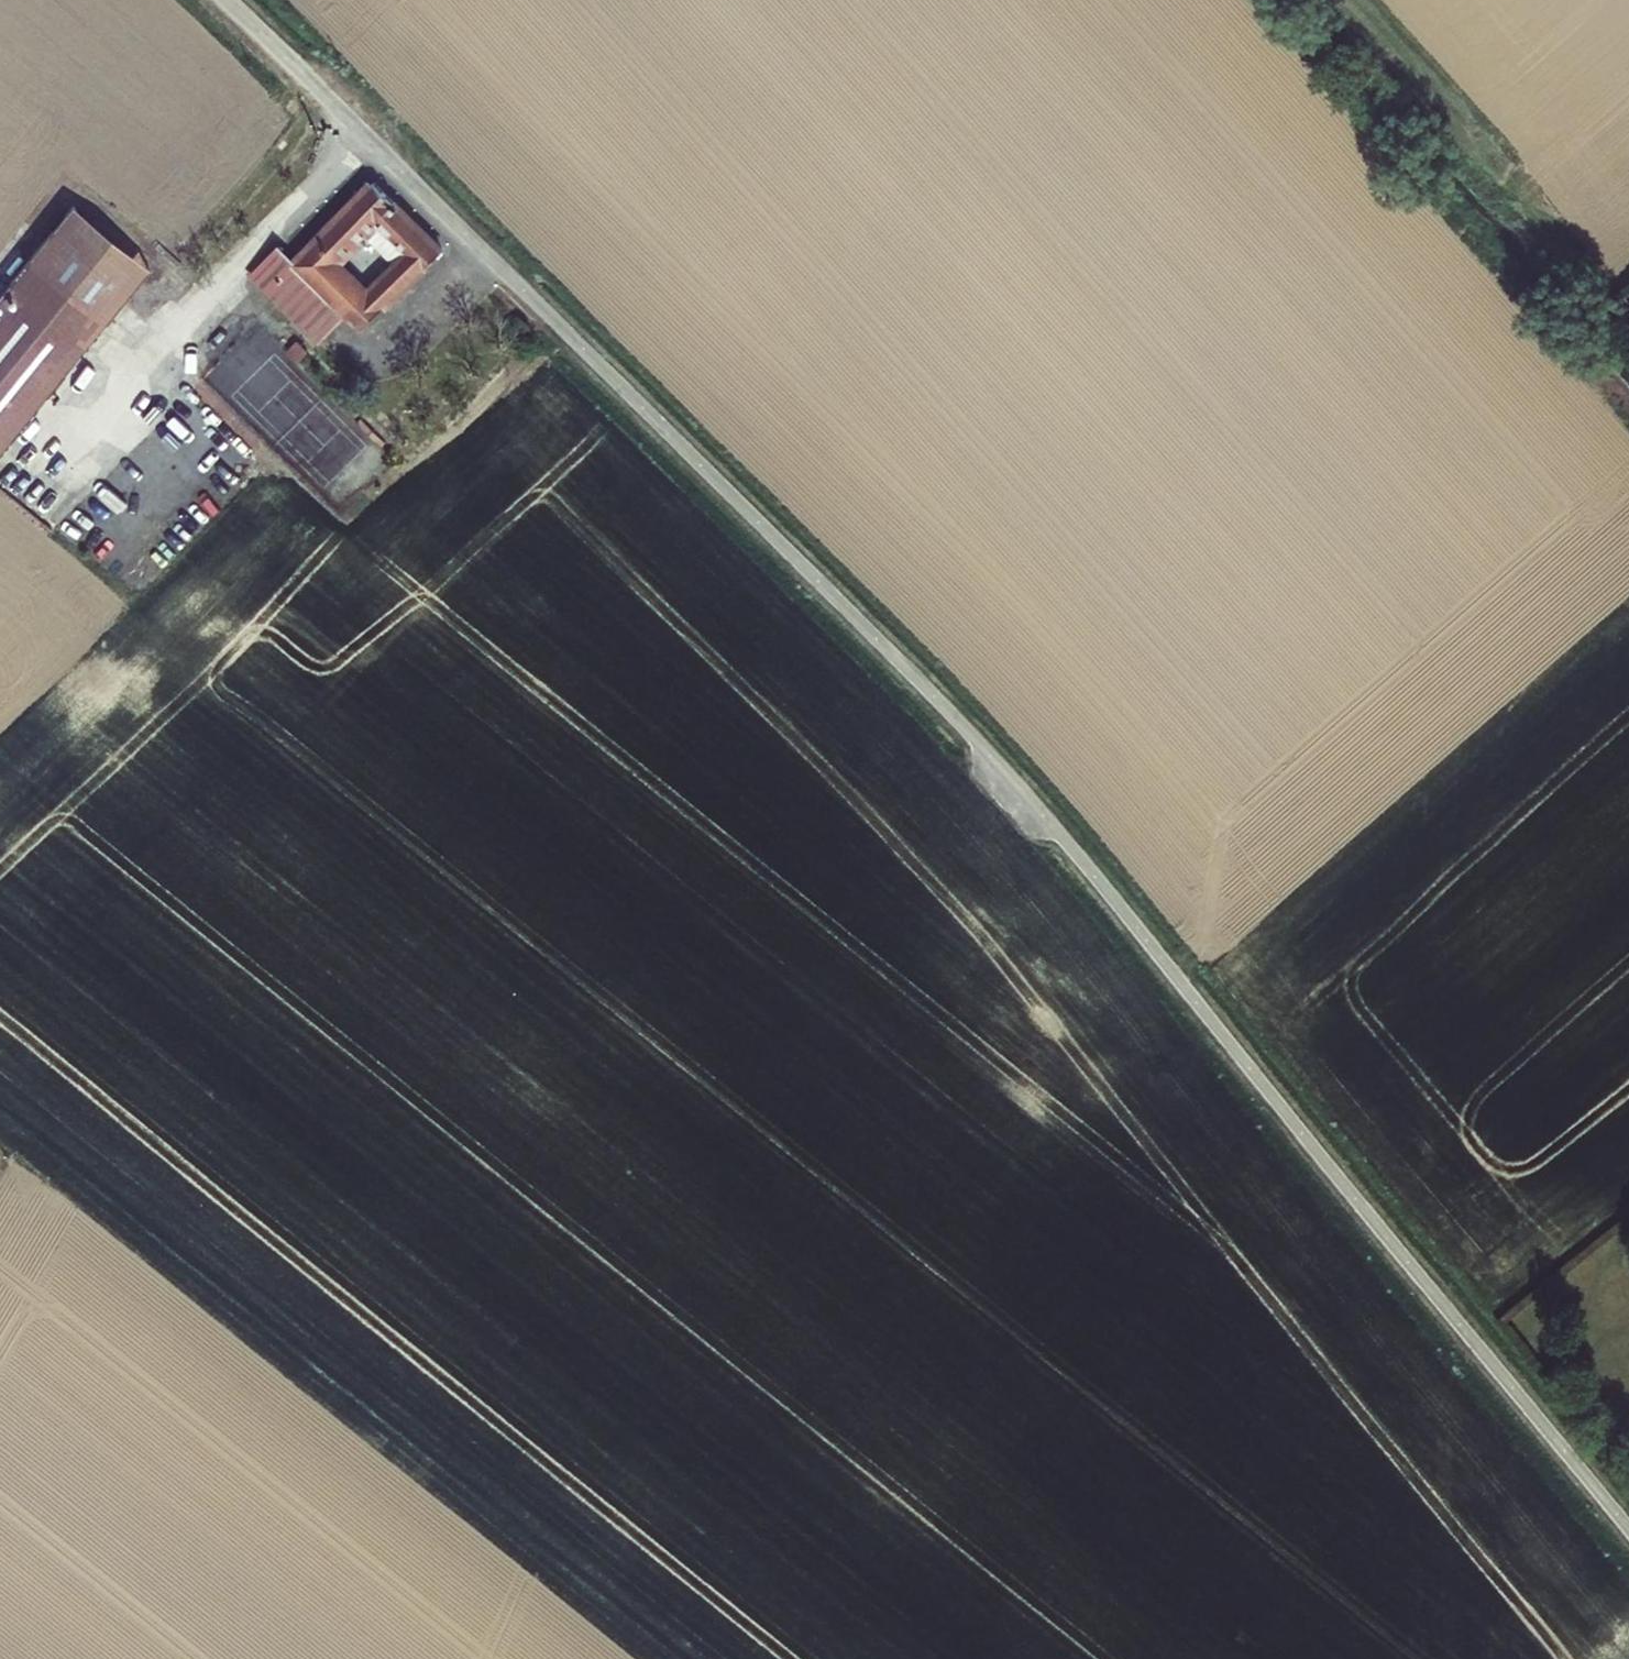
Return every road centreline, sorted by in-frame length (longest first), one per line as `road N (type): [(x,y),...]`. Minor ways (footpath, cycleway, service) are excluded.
road 1 (unclassified): [(1628,1527),(988,753),(225,0)]

